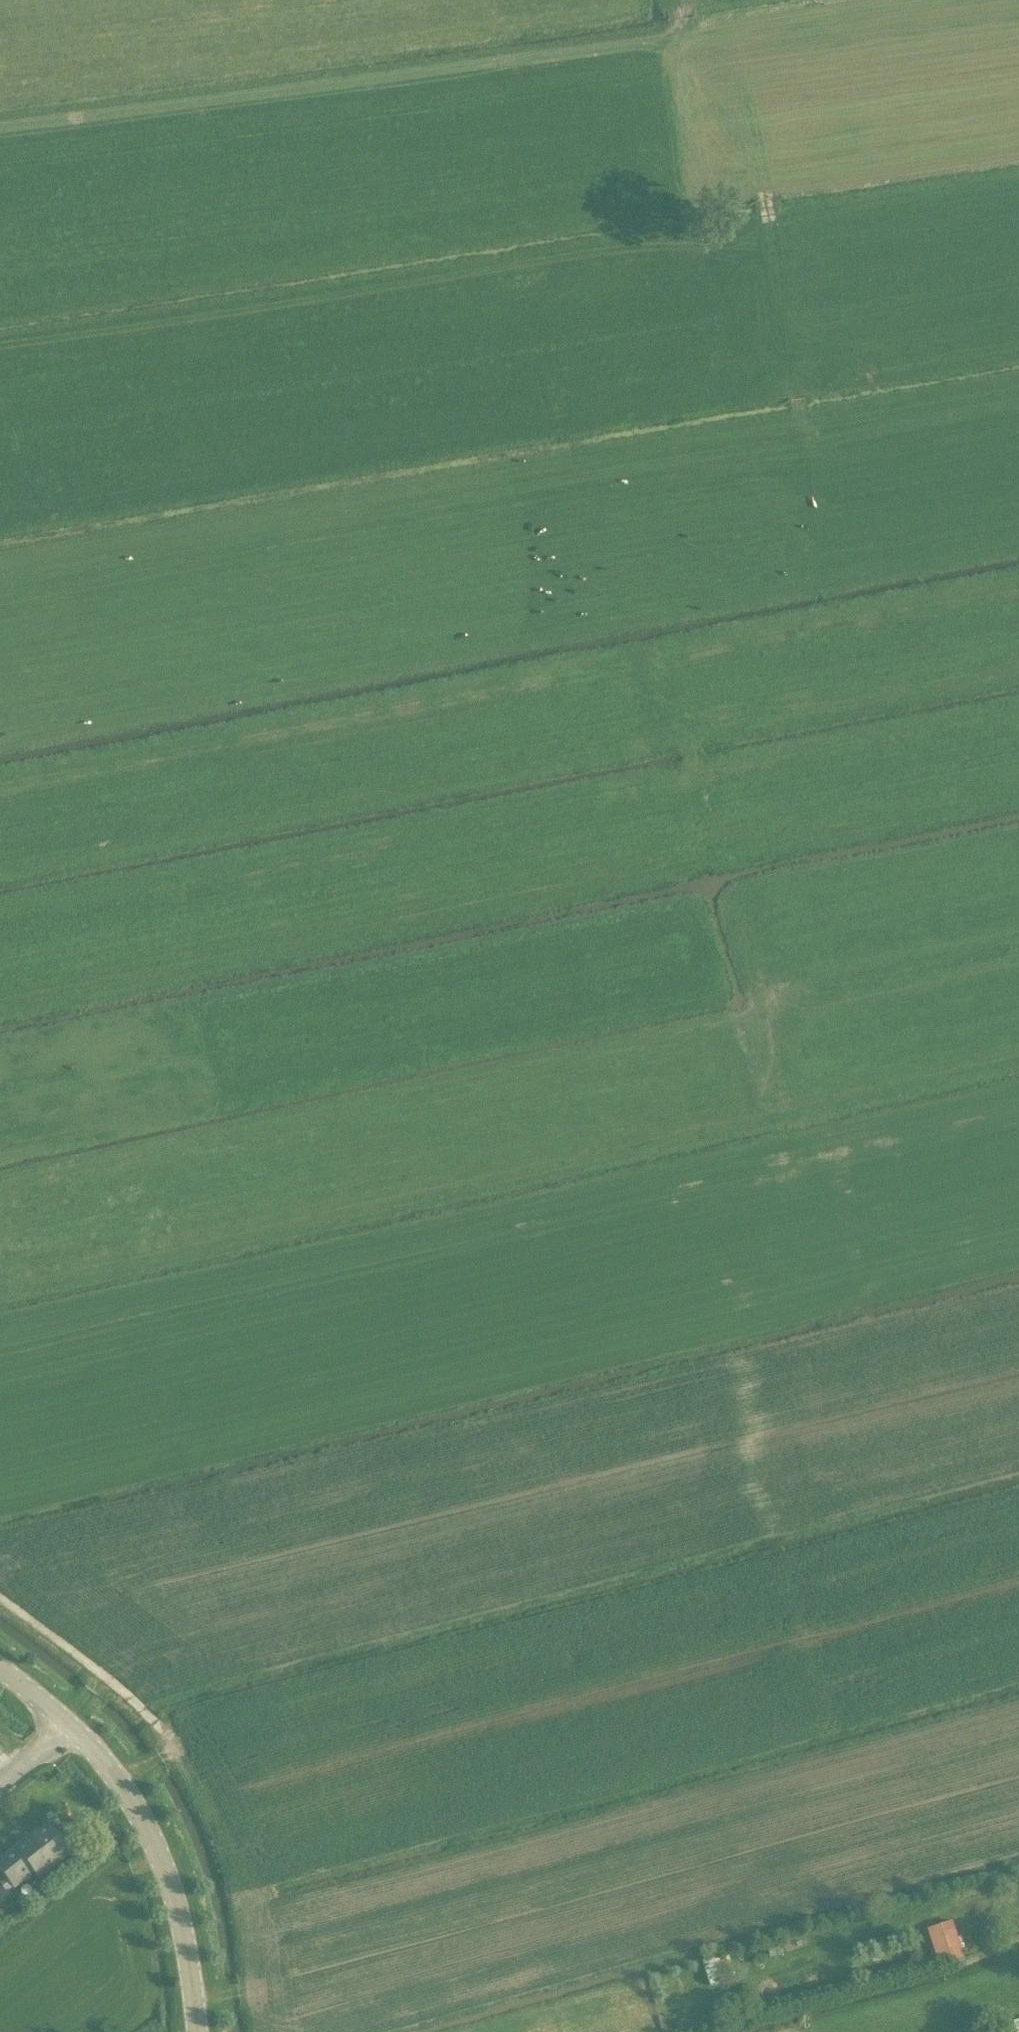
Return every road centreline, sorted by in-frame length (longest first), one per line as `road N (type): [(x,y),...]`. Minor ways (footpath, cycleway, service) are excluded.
road 1 (tertiary): [(203,2031),(199,1979),(168,1854),(90,1737),(0,1672)]

